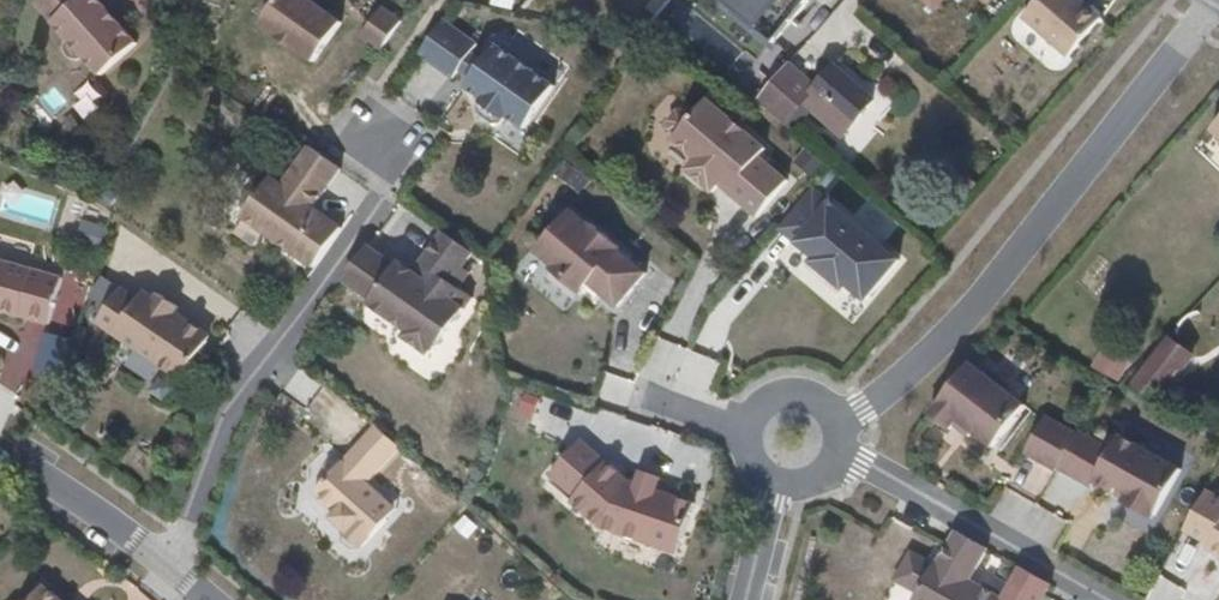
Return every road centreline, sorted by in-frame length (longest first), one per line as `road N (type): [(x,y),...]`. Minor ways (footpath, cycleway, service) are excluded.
road 1 (residential): [(834,422),(896,384),(958,327),(1218,0)]
road 2 (residential): [(177,570),(226,421),(378,192),(377,138)]
road 3 (residential): [(837,448),(1109,599)]
road 4 (residential): [(177,570),(0,452)]
road 5 (residential): [(776,481),(746,599)]

